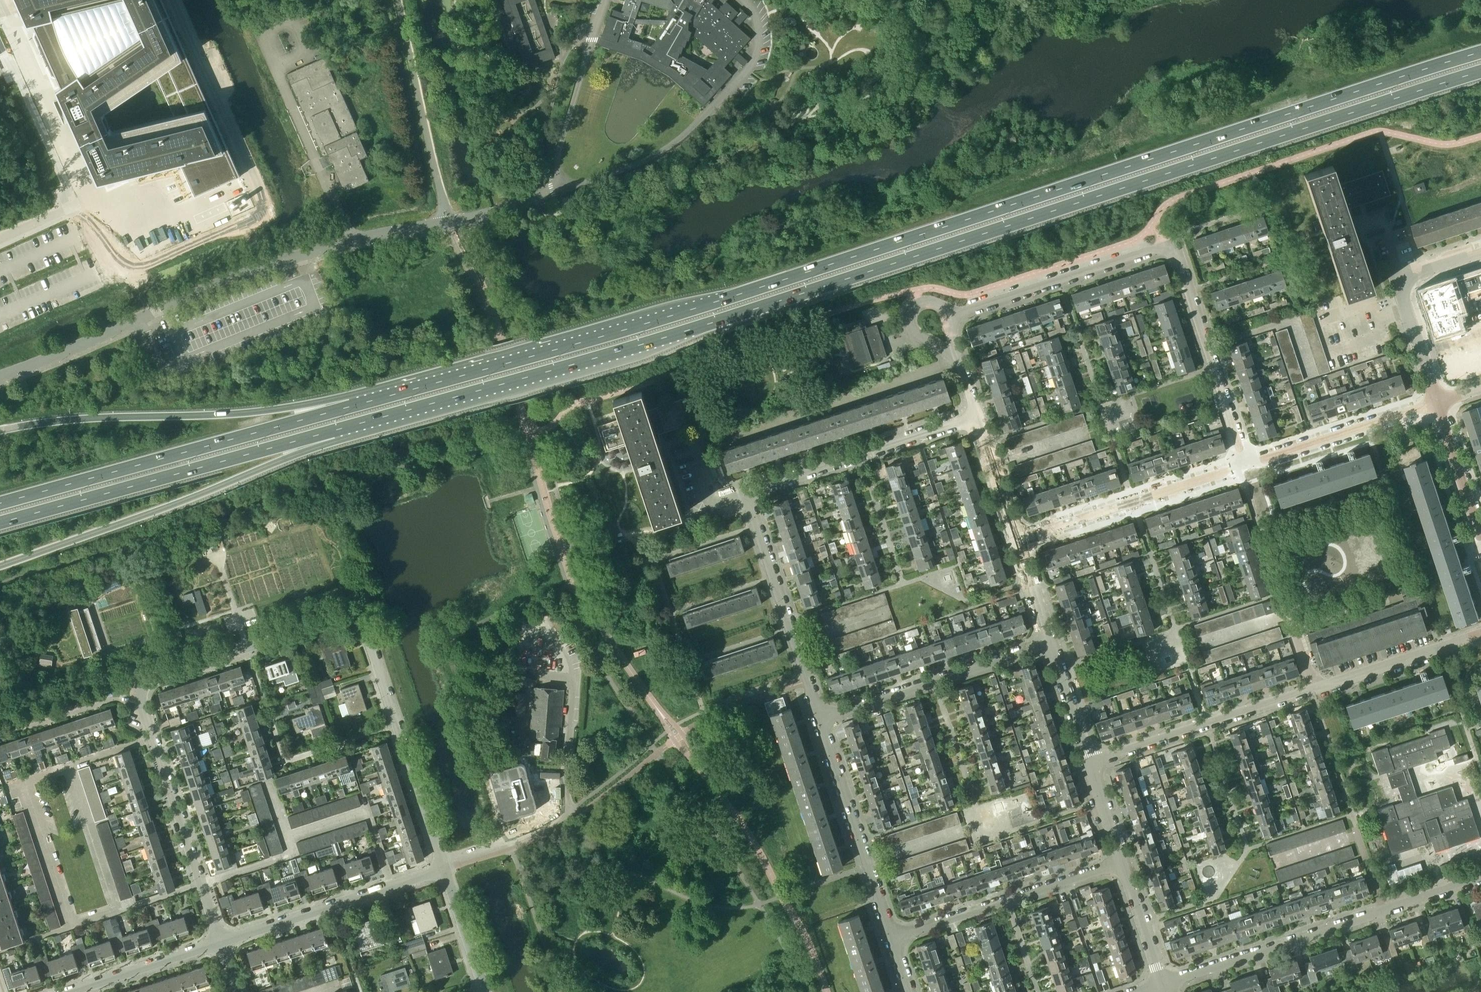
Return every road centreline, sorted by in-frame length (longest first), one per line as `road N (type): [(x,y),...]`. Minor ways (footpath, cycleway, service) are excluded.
road 1 (trunk): [(336,430),(717,321),(1480,71)]
road 2 (trunk): [(1480,52),(715,302),(352,406)]
road 3 (unclassified): [(0,376),(262,266),(449,220),(401,0)]
road 4 (residential): [(220,942),(139,702),(141,688),(150,676),(339,614)]
road 5 (residential): [(1250,462),(1174,248),(948,316)]
road 6 (residential): [(1089,761),(1480,633)]
road 7 (trunk): [(352,406),(0,503)]
road 8 (trunk): [(0,565),(283,459),(336,430)]
road 9 (trunk): [(352,406),(87,418),(0,430)]
road 10 (trunk): [(0,522),(336,430)]
road 11 (residential): [(1162,983),(1480,877)]
road 12 (residential): [(443,870),(363,620),(339,614)]
road 13 (residential): [(1016,540),(1250,462)]
road 14 (residential): [(748,497),(977,416)]
road 15 (residential): [(820,718),(1049,642)]
road 16 (residential): [(893,938),(1122,862)]
road 17 (residential): [(220,942),(443,870)]
road 18 (residential): [(820,718),(748,497)]
road 19 (residential): [(893,938),(820,718)]
road 20 (residential): [(1250,462),(1437,398)]
road 21 (residential): [(65,991),(220,942)]
road 22 (residential): [(443,870),(578,814)]
road 23 (residential): [(1480,536),(1437,398)]
road 24 (residential): [(1016,540),(977,416)]
road 25 (residential): [(484,991),(443,870)]
road 26 (residential): [(1162,983),(1122,862)]
road 27 (residential): [(1089,761),(1049,642)]
road 28 (residential): [(1437,398),(1398,279)]
road 29 (residential): [(948,316),(927,302),(907,320),(957,356)]

